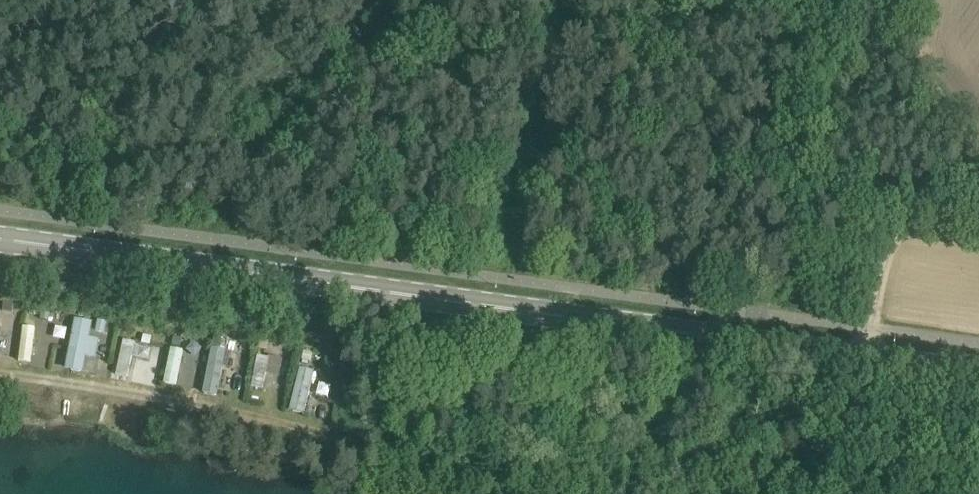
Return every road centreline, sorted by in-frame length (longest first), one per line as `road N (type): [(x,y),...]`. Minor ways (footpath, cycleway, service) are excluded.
road 1 (tertiary): [(978,366),(0,236)]
road 2 (track): [(442,72),(707,305)]
road 3 (track): [(978,169),(928,203),(887,250),(857,348)]

